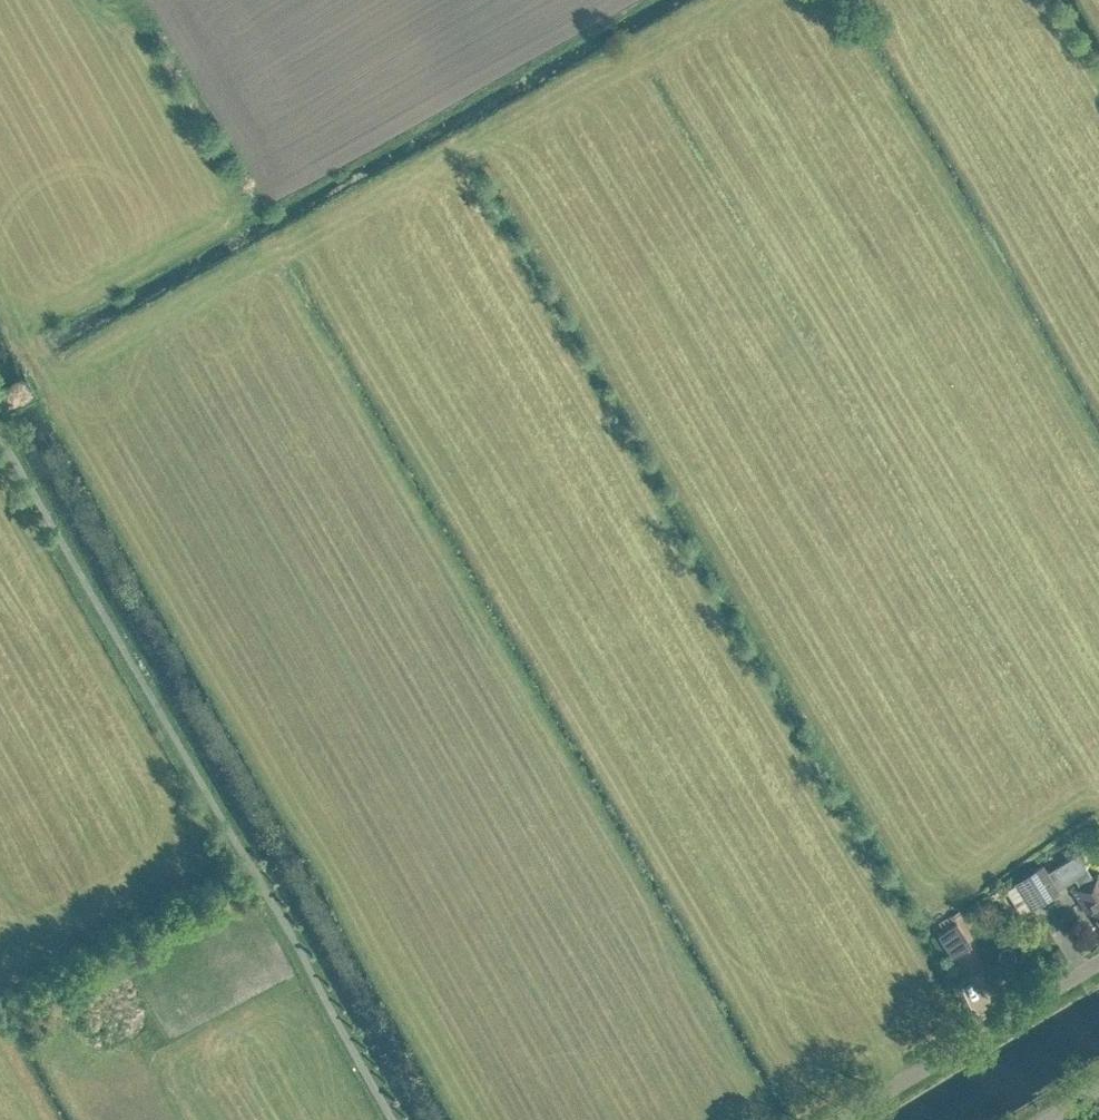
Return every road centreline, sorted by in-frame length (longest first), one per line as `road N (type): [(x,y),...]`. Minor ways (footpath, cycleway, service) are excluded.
road 1 (unclassified): [(836,1119),(1098,961)]

